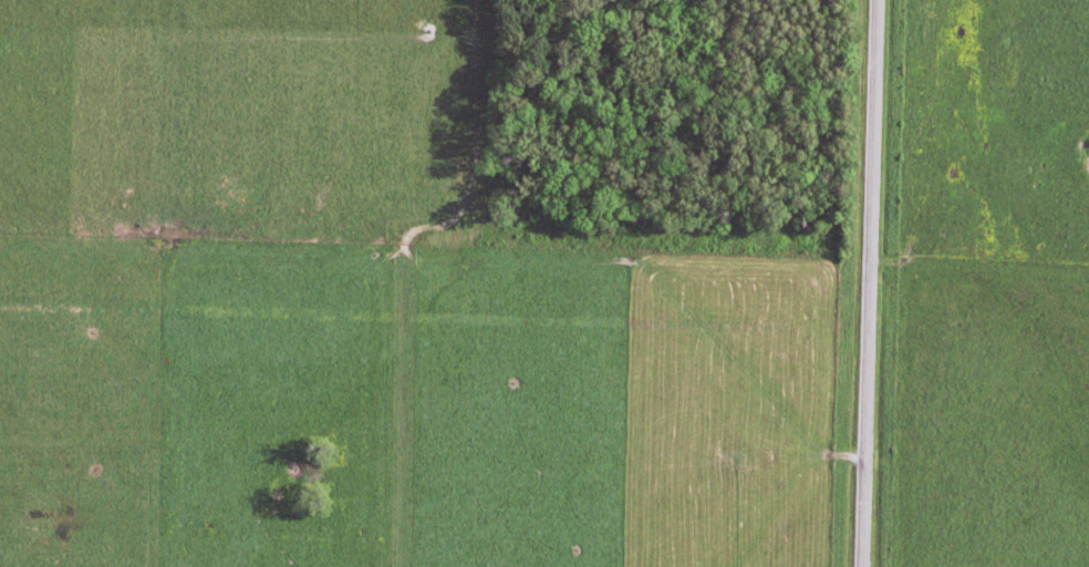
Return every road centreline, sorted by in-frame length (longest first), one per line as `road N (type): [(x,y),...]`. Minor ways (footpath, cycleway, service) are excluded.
road 1 (secondary): [(861,566),(874,0)]

